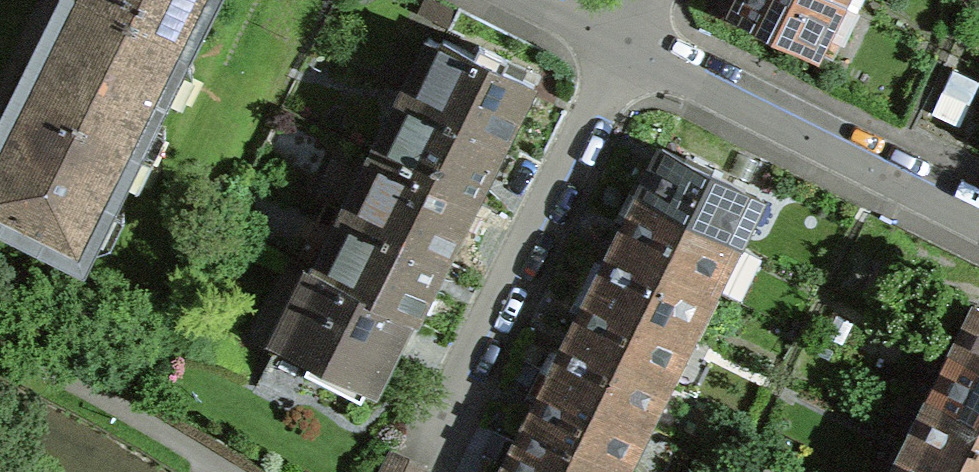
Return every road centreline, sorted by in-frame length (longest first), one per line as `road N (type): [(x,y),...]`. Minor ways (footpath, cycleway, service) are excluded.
road 1 (residential): [(438,422),(629,34)]
road 2 (residential): [(629,34),(978,213)]

